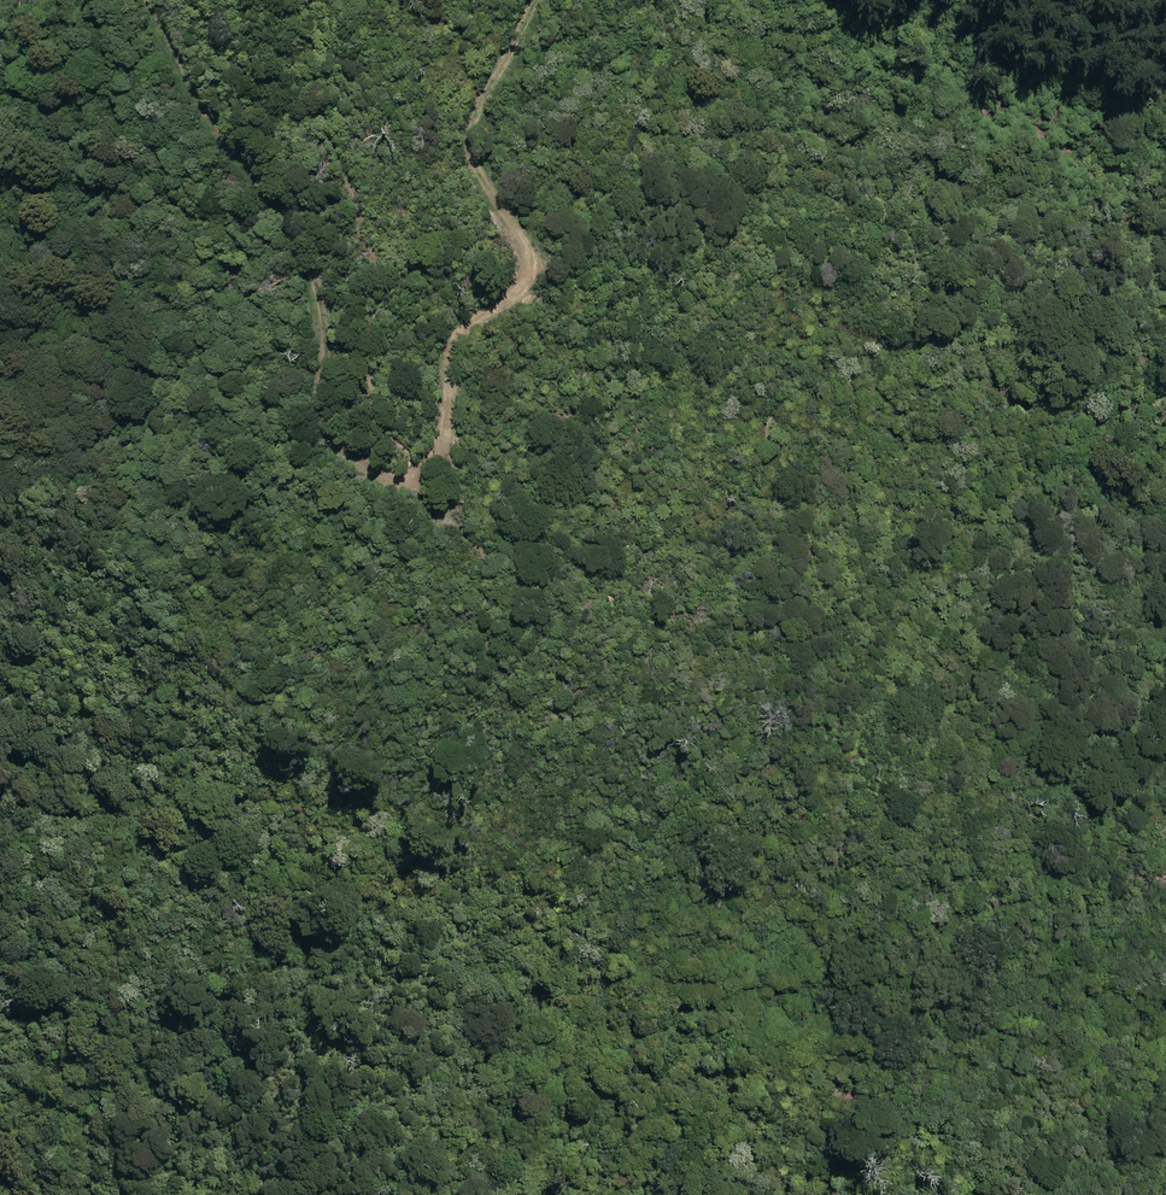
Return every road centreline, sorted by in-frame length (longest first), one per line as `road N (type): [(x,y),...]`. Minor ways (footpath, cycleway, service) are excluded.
road 1 (track): [(281,0),(388,460),(483,550),(501,669),(550,691),(571,686),(576,697),(555,704),(565,714),(640,675),(653,650),(685,718),(718,687),(731,639),(760,686),(781,701),(786,732),(774,762),(730,819),(688,830),(650,879),(603,971),(614,1002),(648,1022),(668,1021),(693,1083),(695,1101),(676,1150),(656,1168),(653,1194)]
road 2 (track): [(762,777),(794,787),(834,774),(862,745),(835,594),(812,536),(788,506),(780,448),(791,394),(780,372),(798,336),(839,300),(834,338),(819,349),(830,382),(821,405),(839,418),(853,465),(945,548),(987,644),(1029,678),(1095,859),(1097,914),(1031,991),(1018,1013),(1021,1034),(1054,996),(1055,1032),(1071,1010),(1119,979),(1165,962)]
road 3 (track): [(353,482),(283,445),(260,387),(244,306),(208,272),(174,259),(182,225),(155,240),(111,198),(0,182)]
road 4 (track): [(0,269),(37,297),(50,371),(31,551),(0,485)]
road 5 (track): [(1165,528),(1121,476),(1115,455),(1101,451),(1100,437),(1156,405),(1165,385)]
road 6 (track): [(1165,253),(1147,245),(1111,197),(1118,166),(1135,167),(1151,198),(1165,205)]

